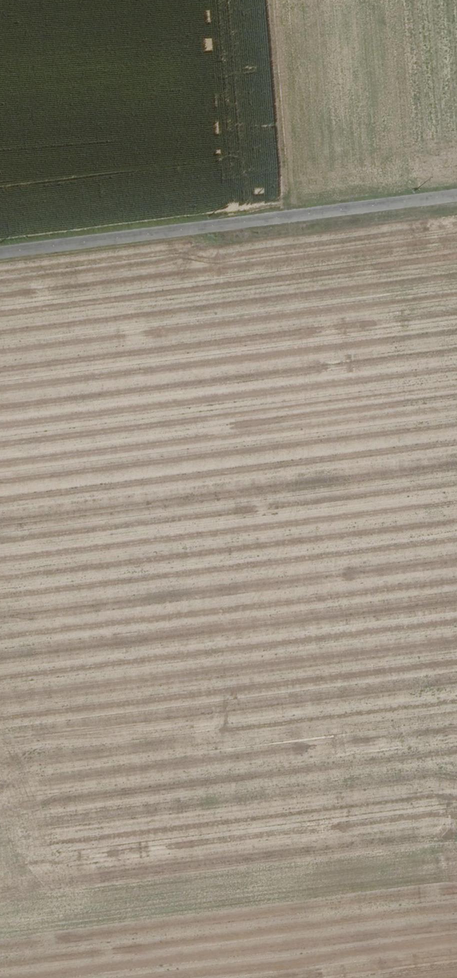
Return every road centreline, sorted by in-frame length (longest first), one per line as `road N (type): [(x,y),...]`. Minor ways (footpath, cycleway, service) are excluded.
road 1 (tertiary): [(0,253),(456,195)]

